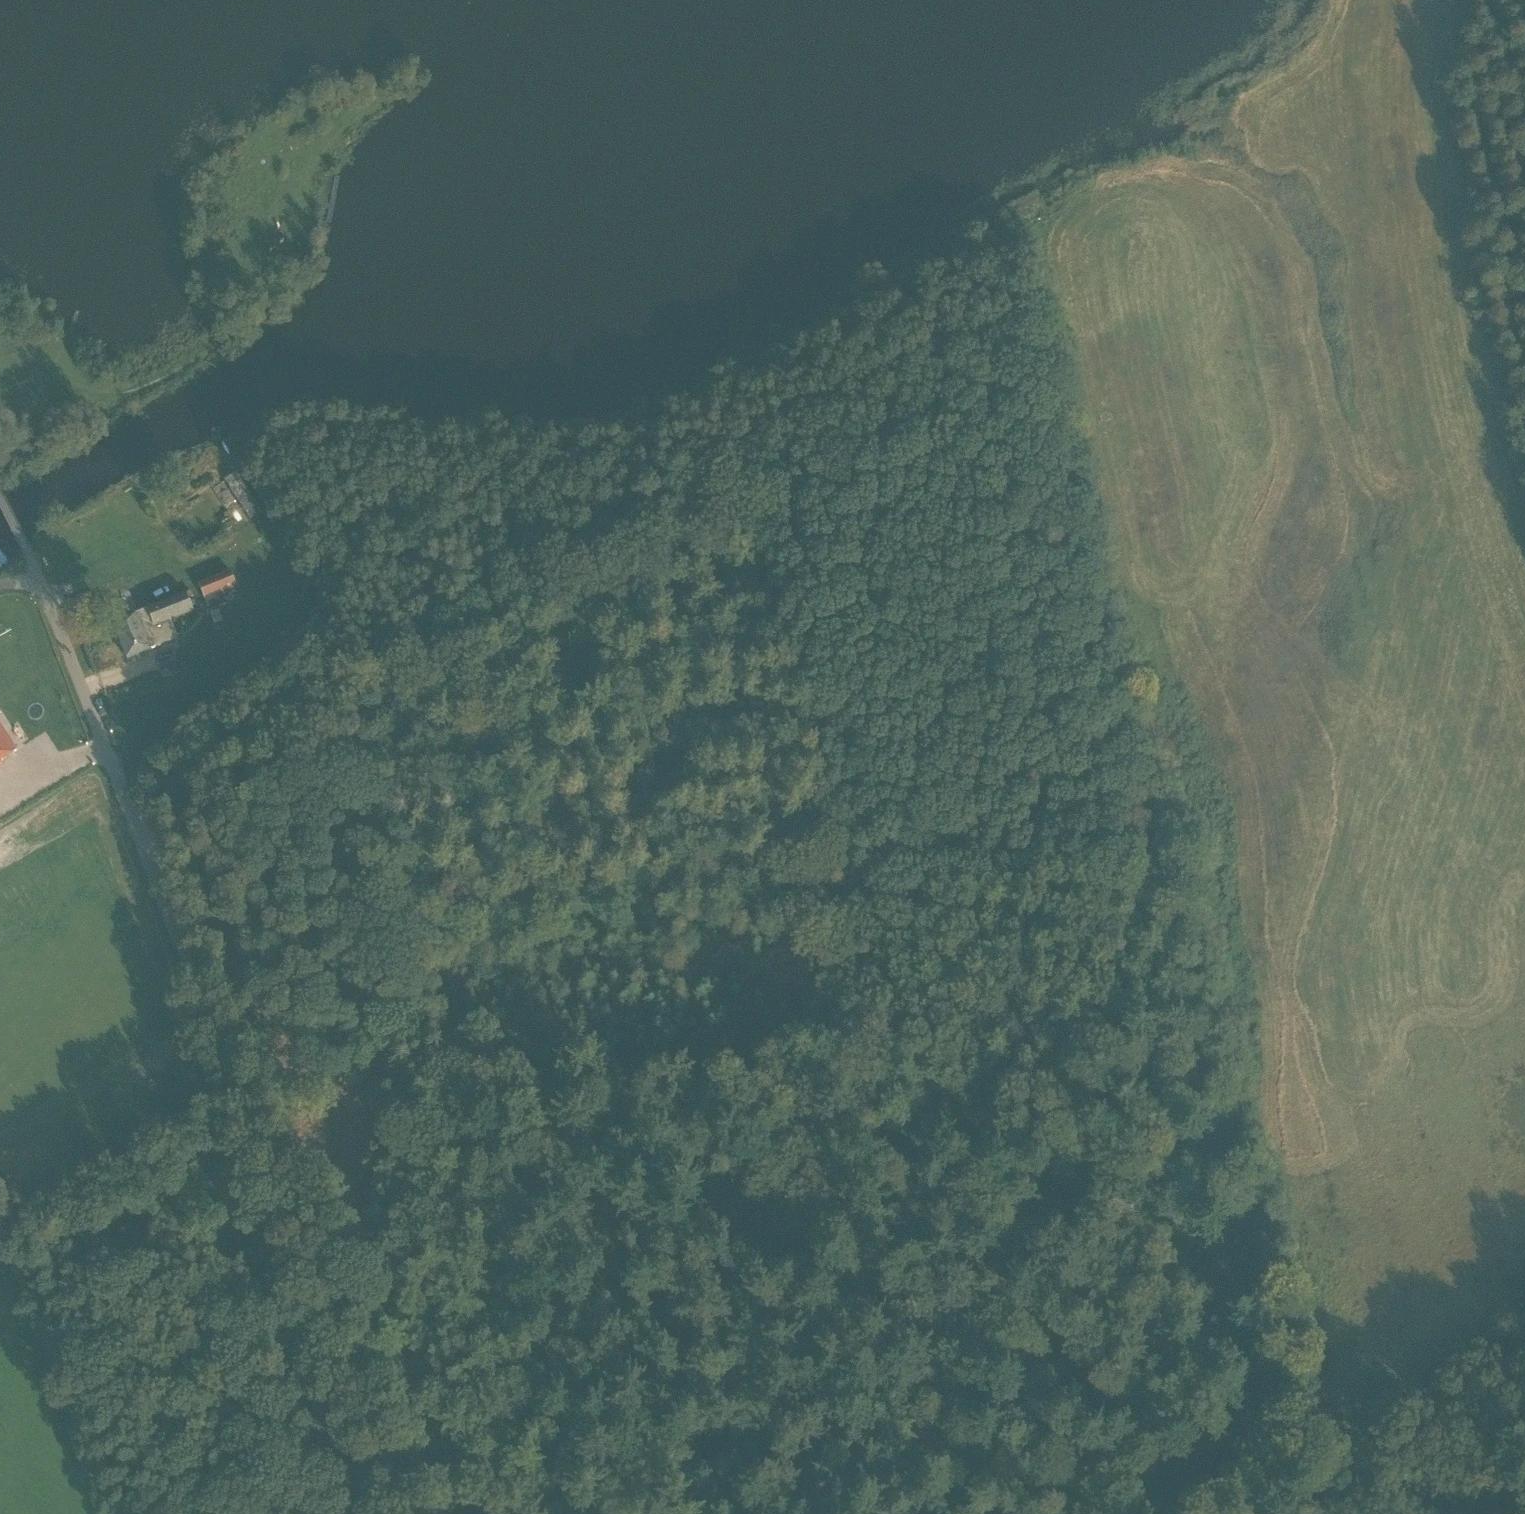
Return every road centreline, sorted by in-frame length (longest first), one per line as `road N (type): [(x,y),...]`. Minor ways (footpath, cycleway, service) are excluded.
road 1 (unclassified): [(398,1513),(40,580)]
road 2 (track): [(1524,1353),(1331,1513)]
road 3 (track): [(1156,1513),(1252,1480),(1302,1488),(1341,1513)]

